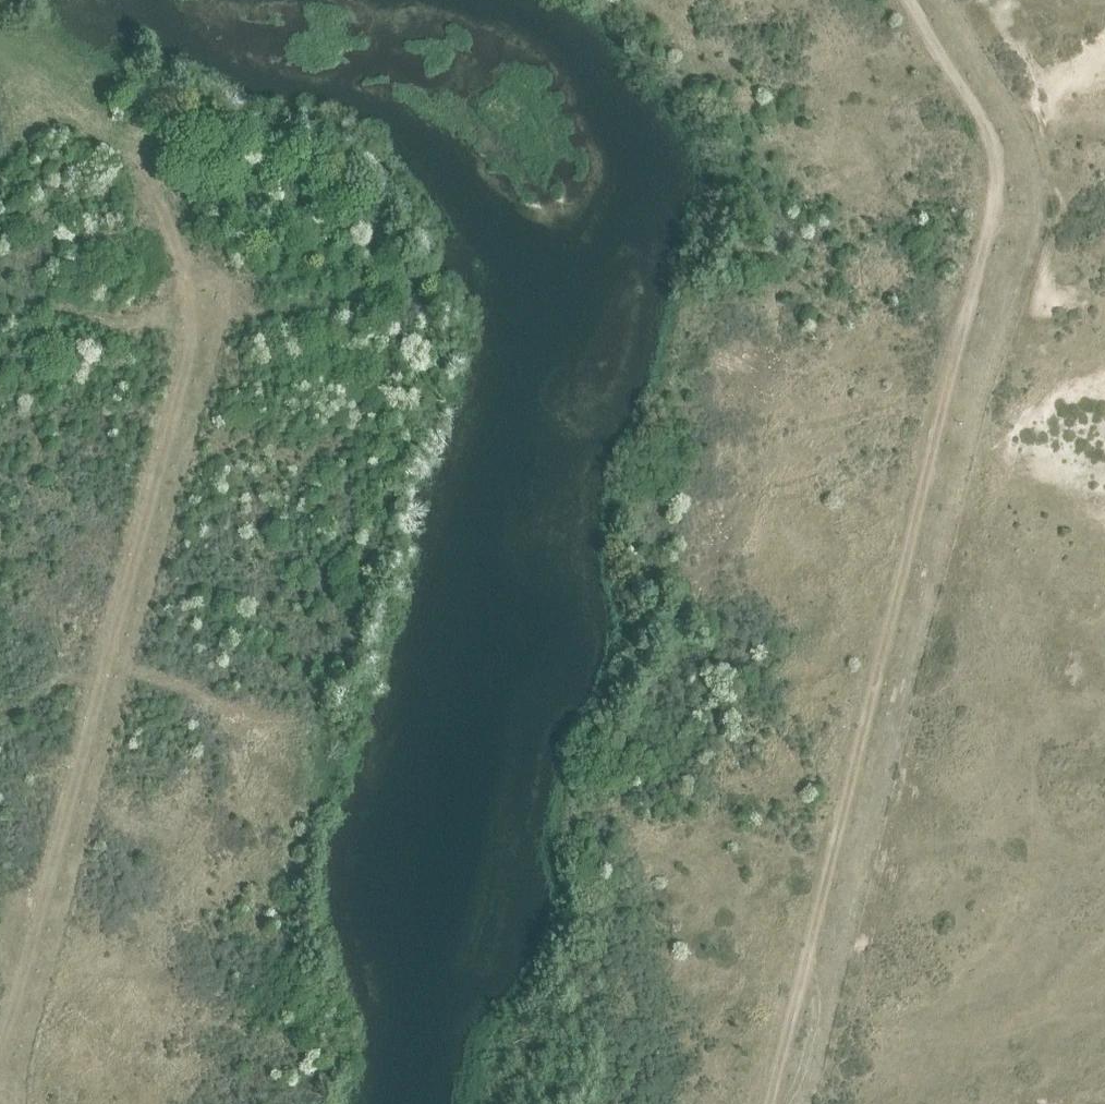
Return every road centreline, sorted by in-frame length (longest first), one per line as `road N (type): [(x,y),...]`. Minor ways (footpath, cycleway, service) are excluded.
road 1 (track): [(907,0),(1002,167),(772,1103)]

